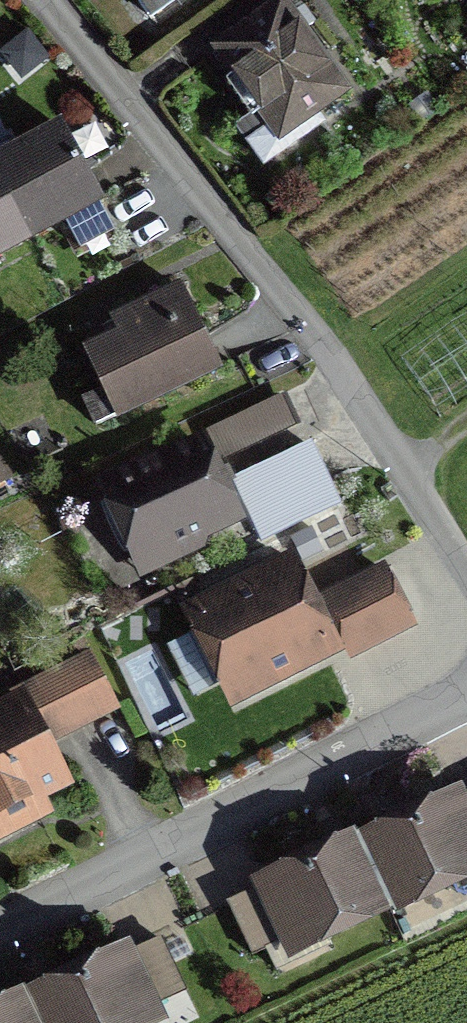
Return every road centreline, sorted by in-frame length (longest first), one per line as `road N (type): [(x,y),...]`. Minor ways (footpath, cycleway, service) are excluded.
road 1 (residential): [(39,0),(269,285),(466,572)]
road 2 (residential): [(0,920),(466,691)]

